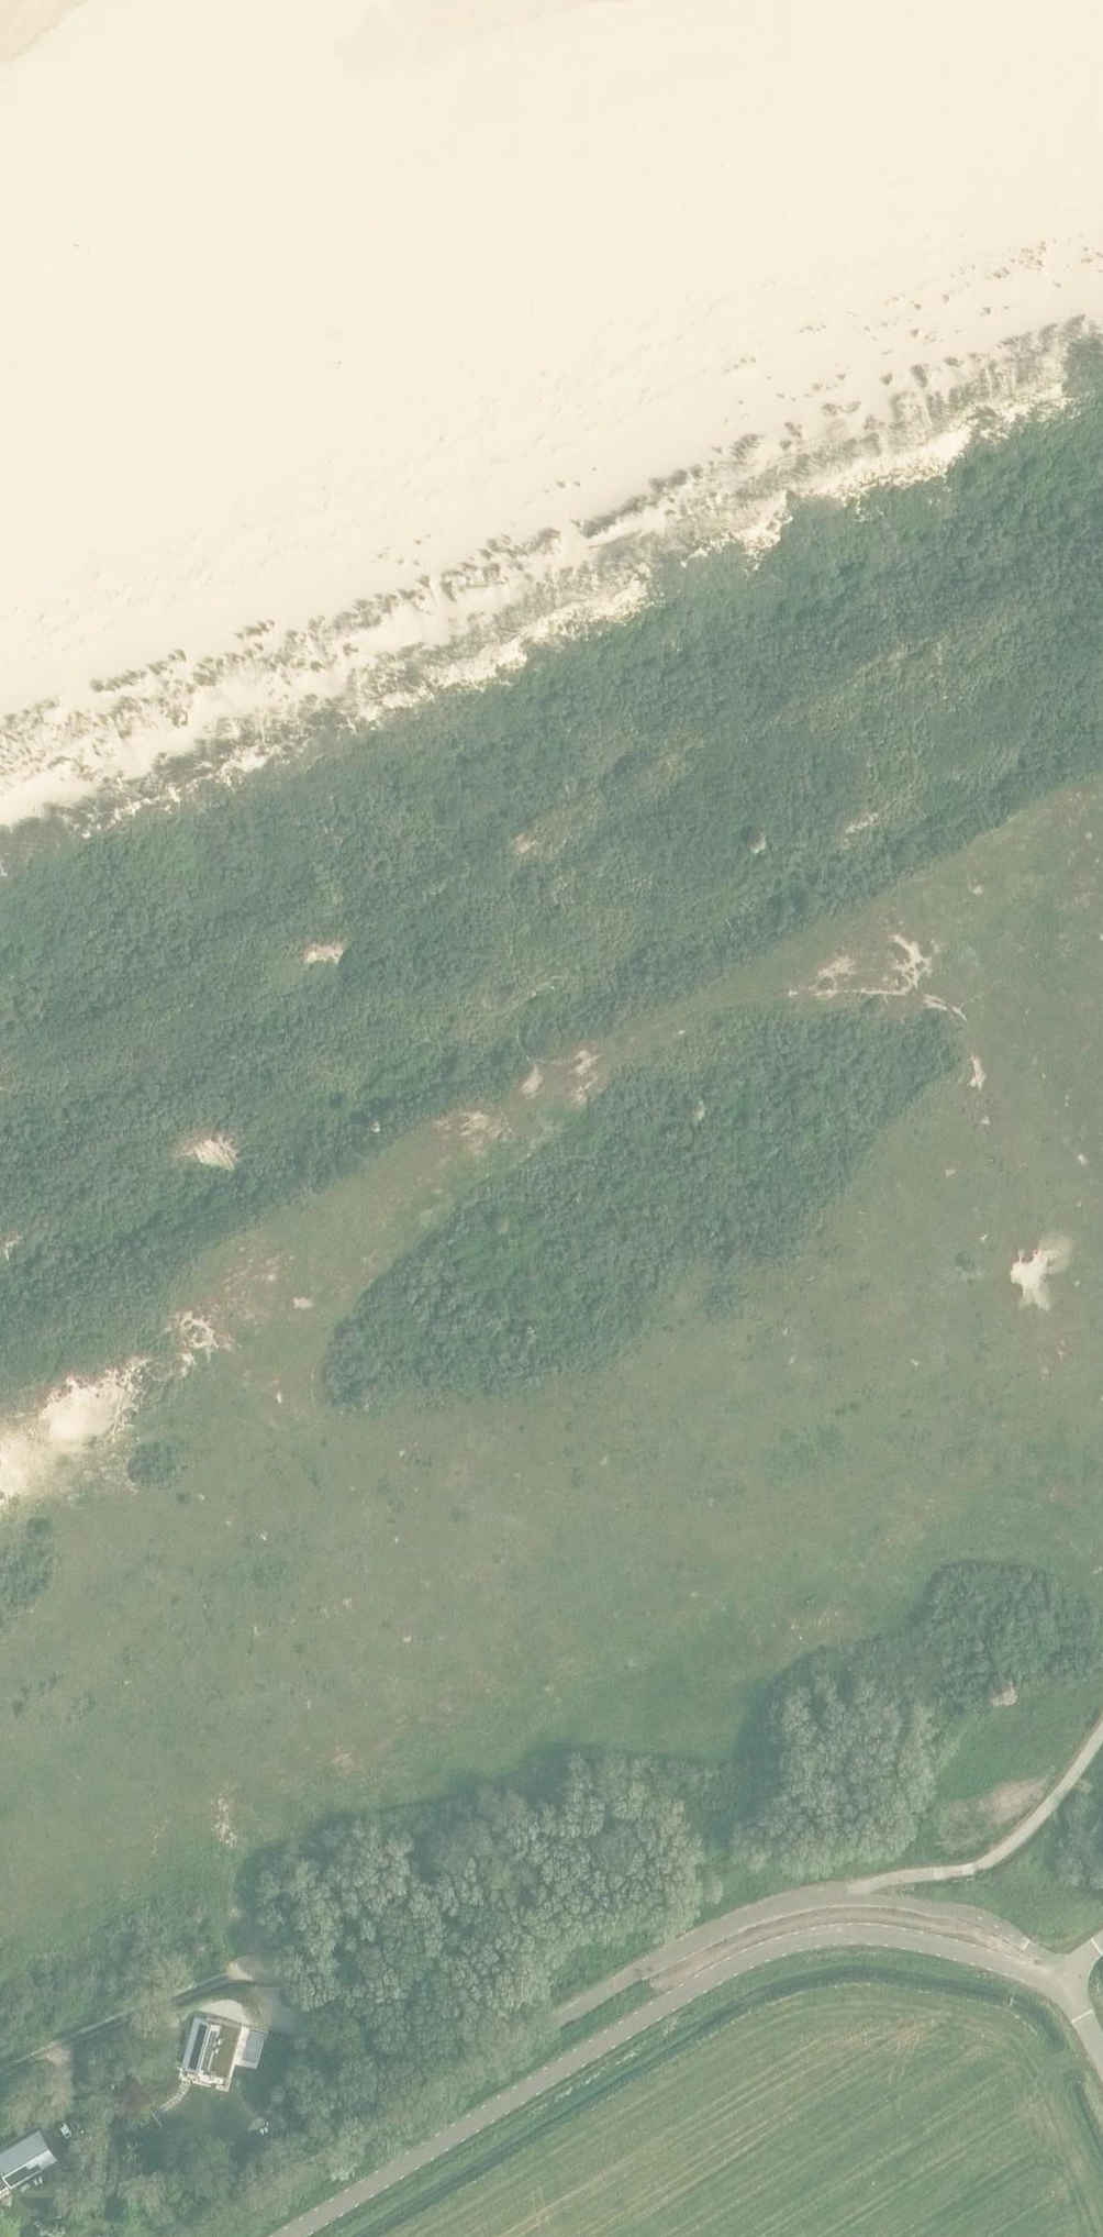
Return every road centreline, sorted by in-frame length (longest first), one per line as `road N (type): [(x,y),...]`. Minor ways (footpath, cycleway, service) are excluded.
road 1 (unclassified): [(287,2236),(688,1990),(779,1947),(843,1935),(906,1938),(1060,1989)]
road 2 (track): [(0,2077),(72,2037),(270,1969)]
road 3 (track): [(224,1798),(246,1930),(270,1969)]

